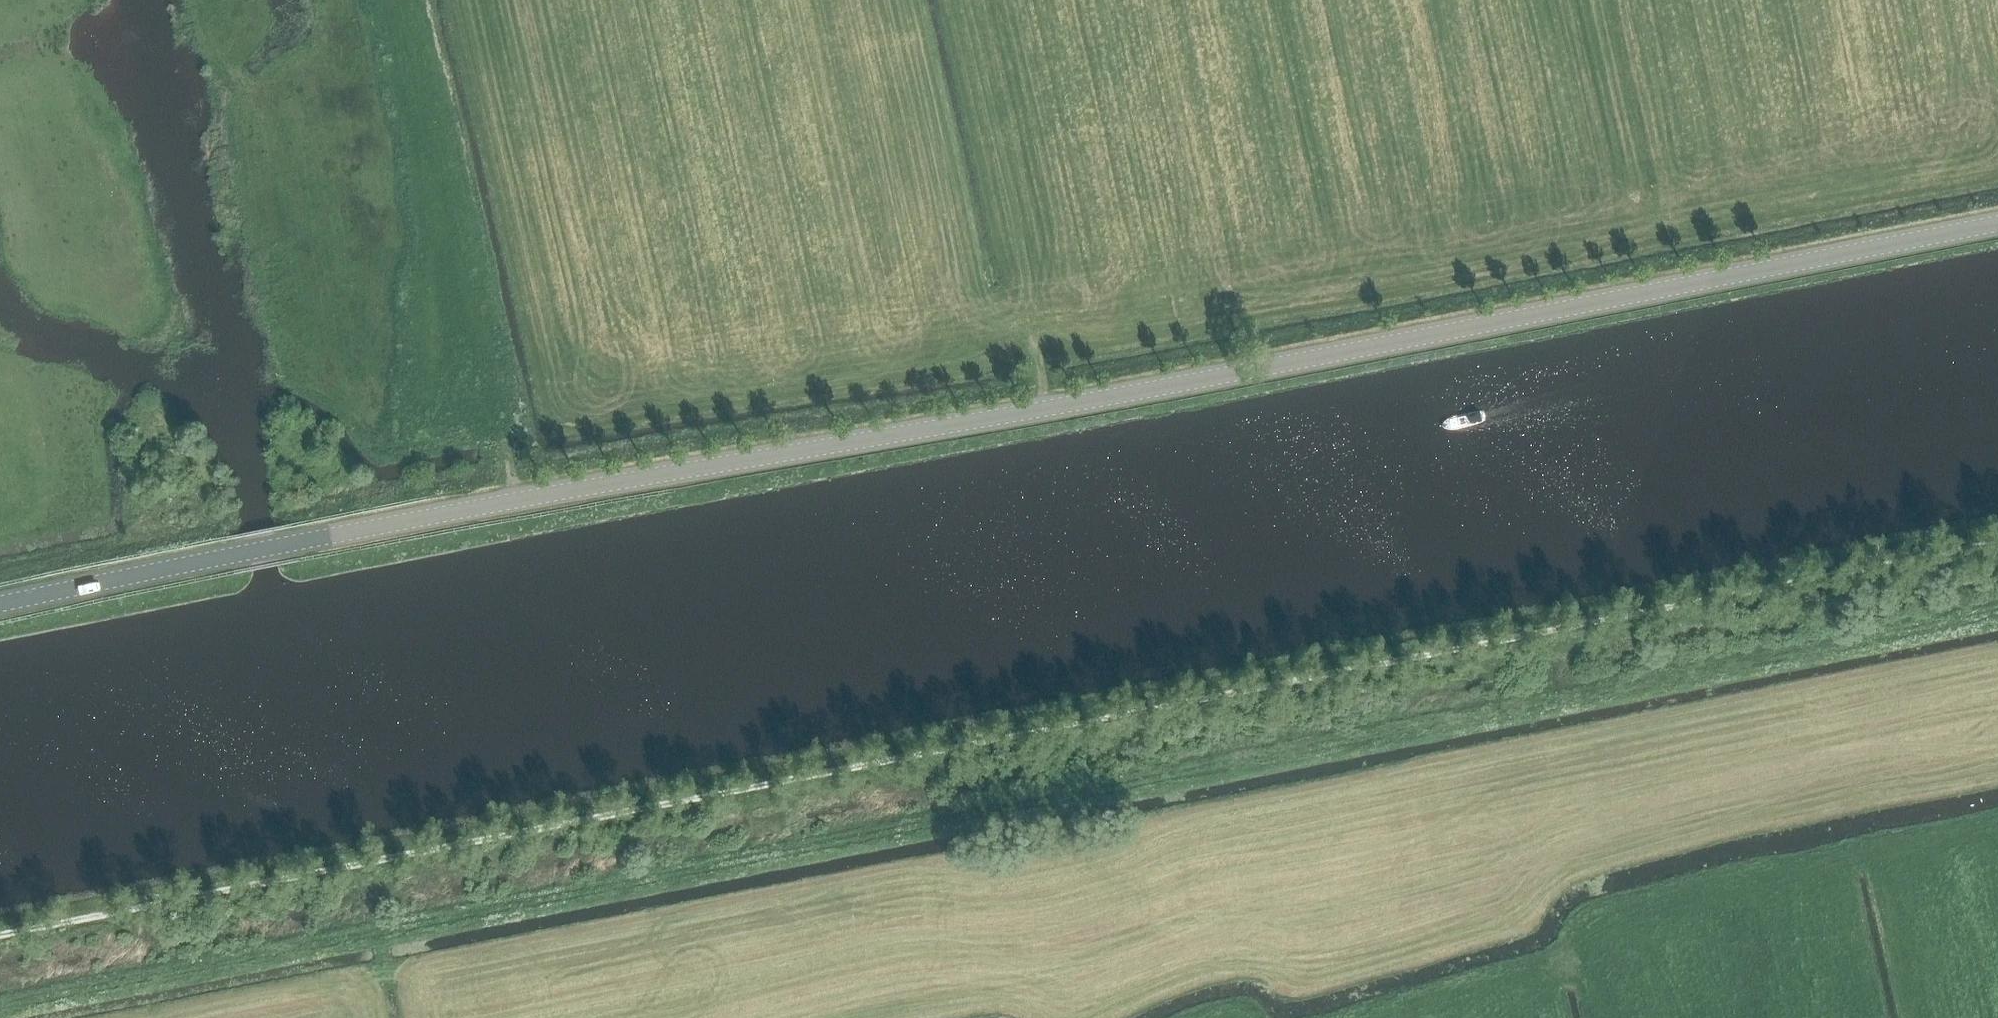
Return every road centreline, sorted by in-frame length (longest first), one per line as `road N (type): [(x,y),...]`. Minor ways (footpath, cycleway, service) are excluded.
road 1 (tertiary): [(0,603),(296,540),(1997,223)]

